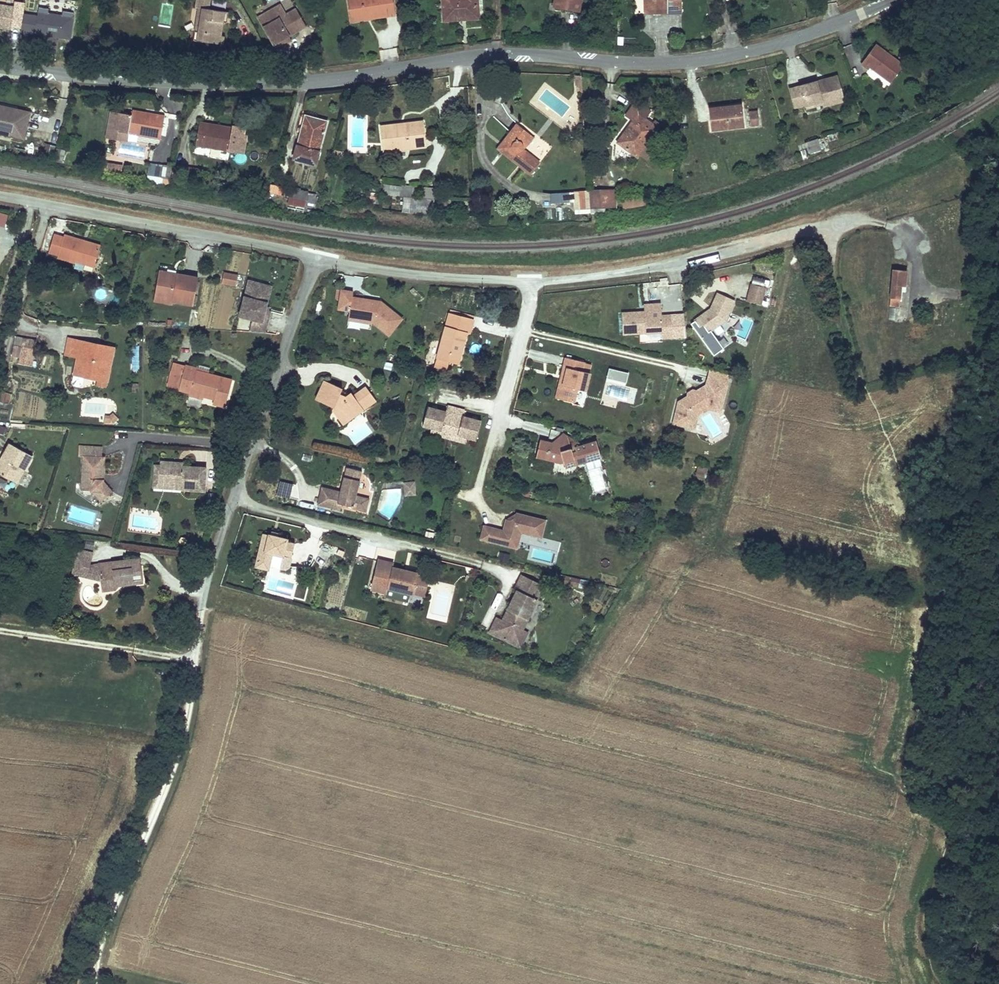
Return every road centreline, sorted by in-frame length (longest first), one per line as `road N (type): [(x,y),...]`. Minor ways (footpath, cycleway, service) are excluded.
road 1 (tertiary): [(0,67),(224,83),(351,77),(486,55),(704,61),(791,41),(894,0)]
road 2 (residential): [(316,257),(451,277),(571,279),(717,258),(850,222)]
road 3 (residential): [(0,196),(316,257)]
road 4 (residential): [(232,501),(316,257)]

